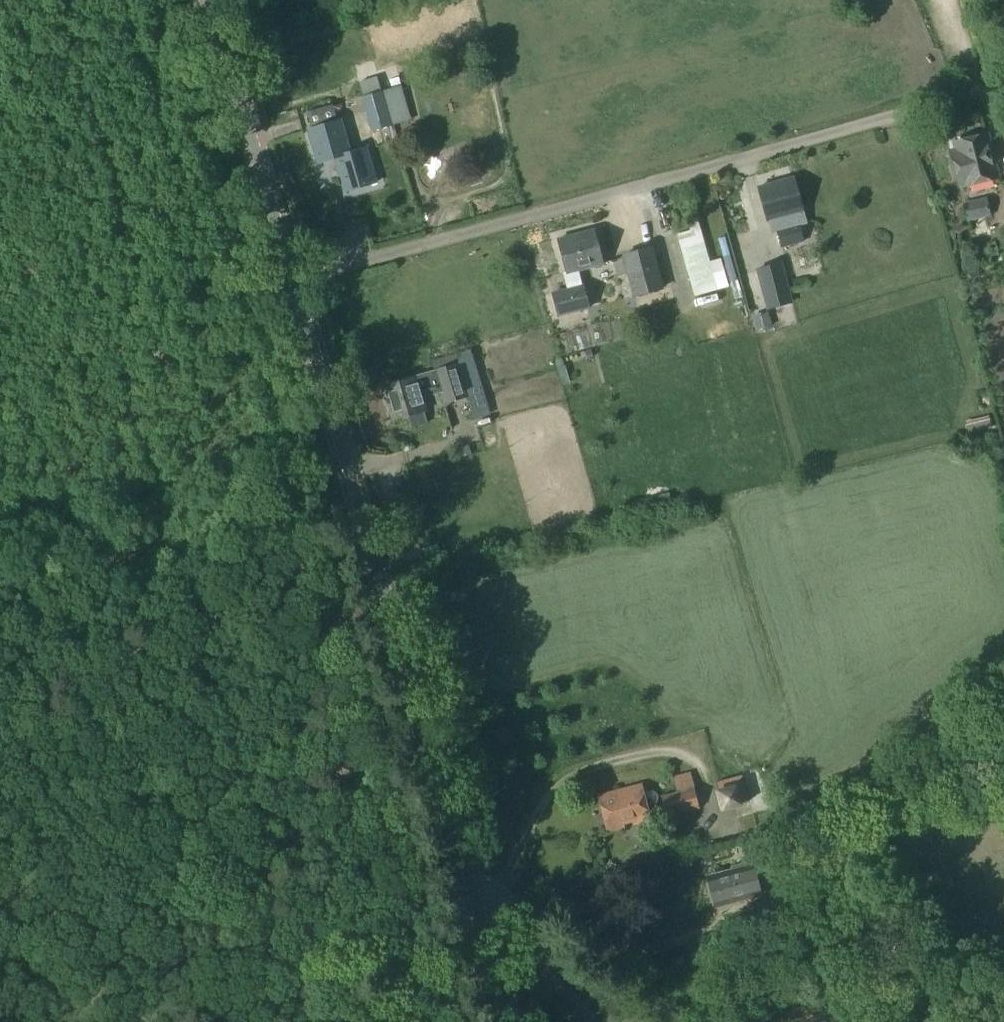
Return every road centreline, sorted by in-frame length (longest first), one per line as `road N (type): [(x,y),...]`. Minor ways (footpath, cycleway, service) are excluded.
road 1 (track): [(127,0),(233,347),(304,467),(470,1021)]
road 2 (secondary): [(511,1021),(291,282)]
road 3 (unclassified): [(291,282),(1003,84)]
road 4 (secondary): [(291,282),(210,0)]
road 5 (track): [(1003,685),(809,811)]

